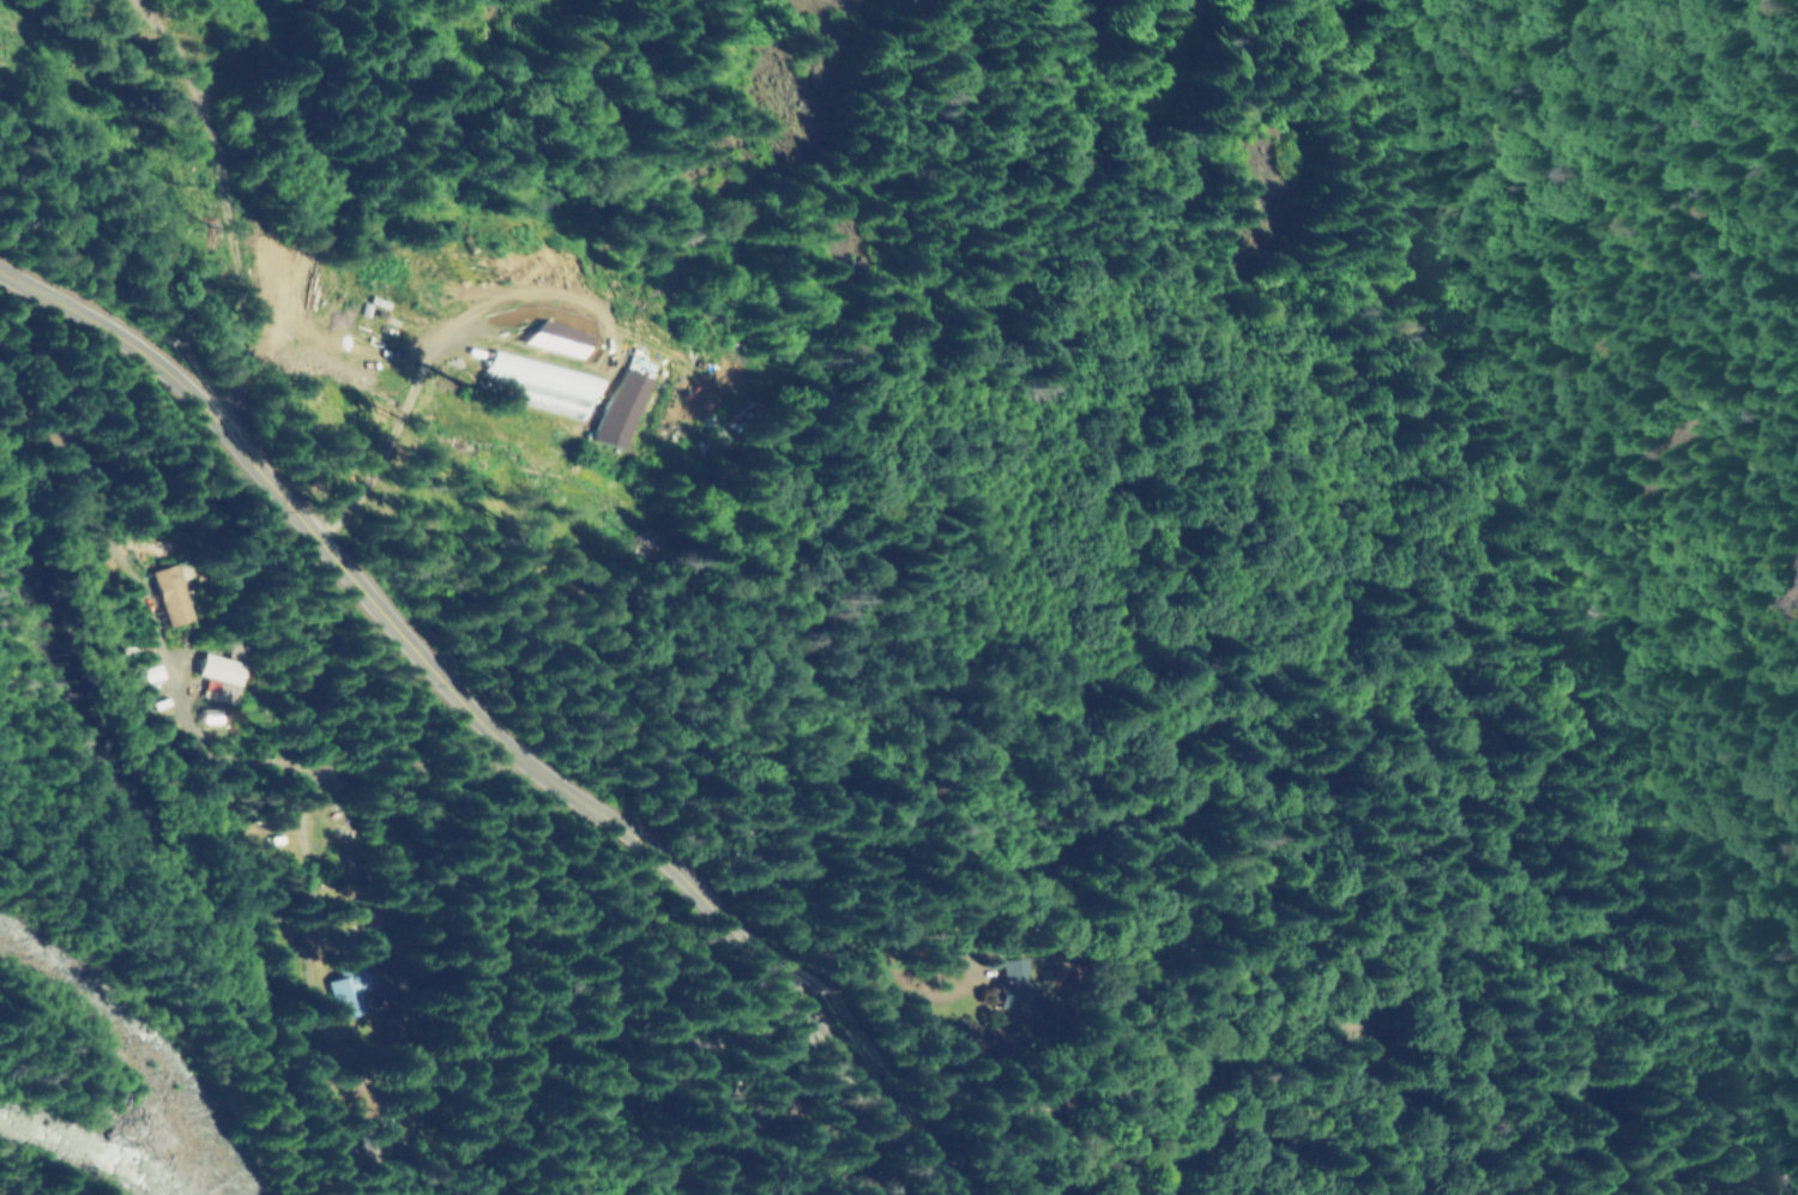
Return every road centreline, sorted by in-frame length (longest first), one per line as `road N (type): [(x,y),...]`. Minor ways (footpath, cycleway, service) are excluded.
road 1 (tertiary): [(994,1194),(743,898),(519,750),(171,370),(123,333),(0,266)]

